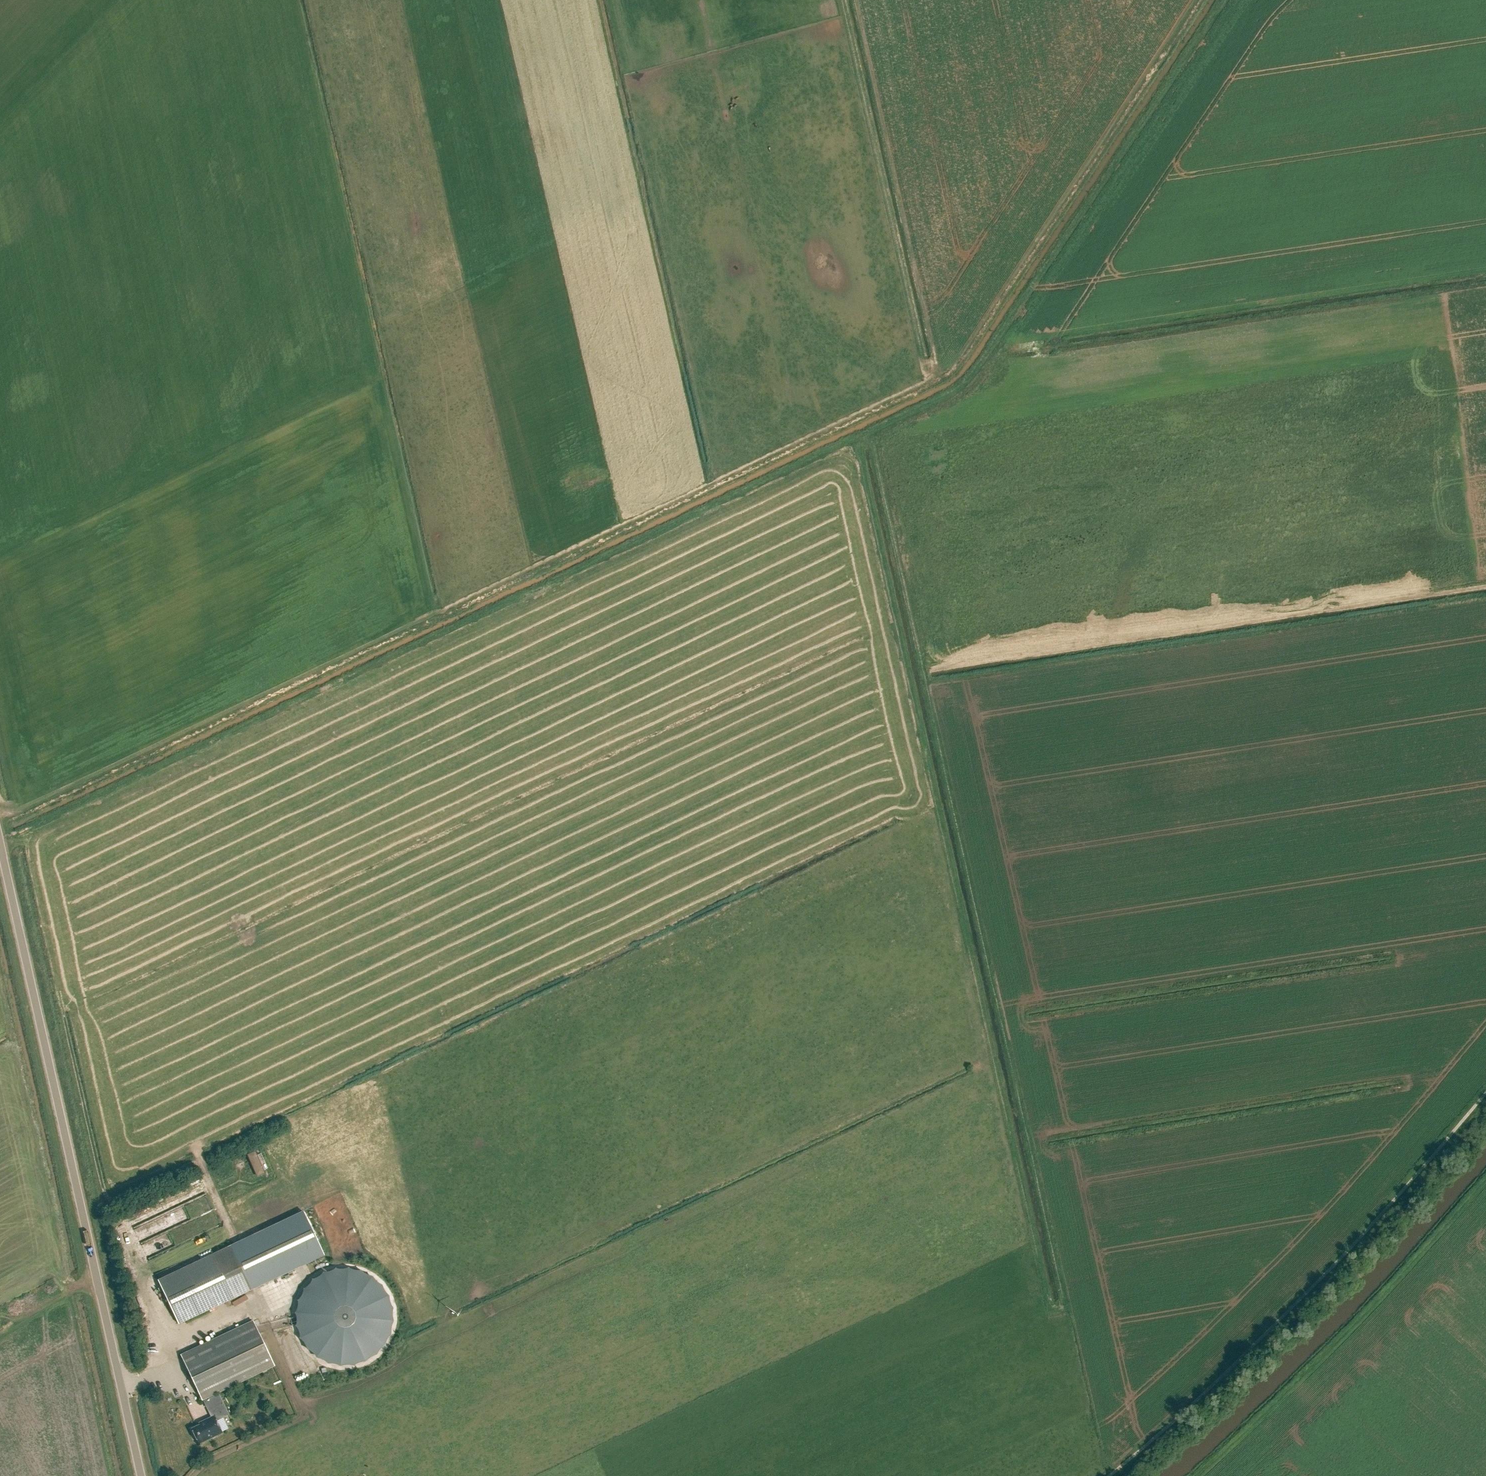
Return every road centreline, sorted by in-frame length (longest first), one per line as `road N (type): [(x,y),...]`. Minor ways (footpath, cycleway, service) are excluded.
road 1 (unclassified): [(143,1475),(0,834)]

